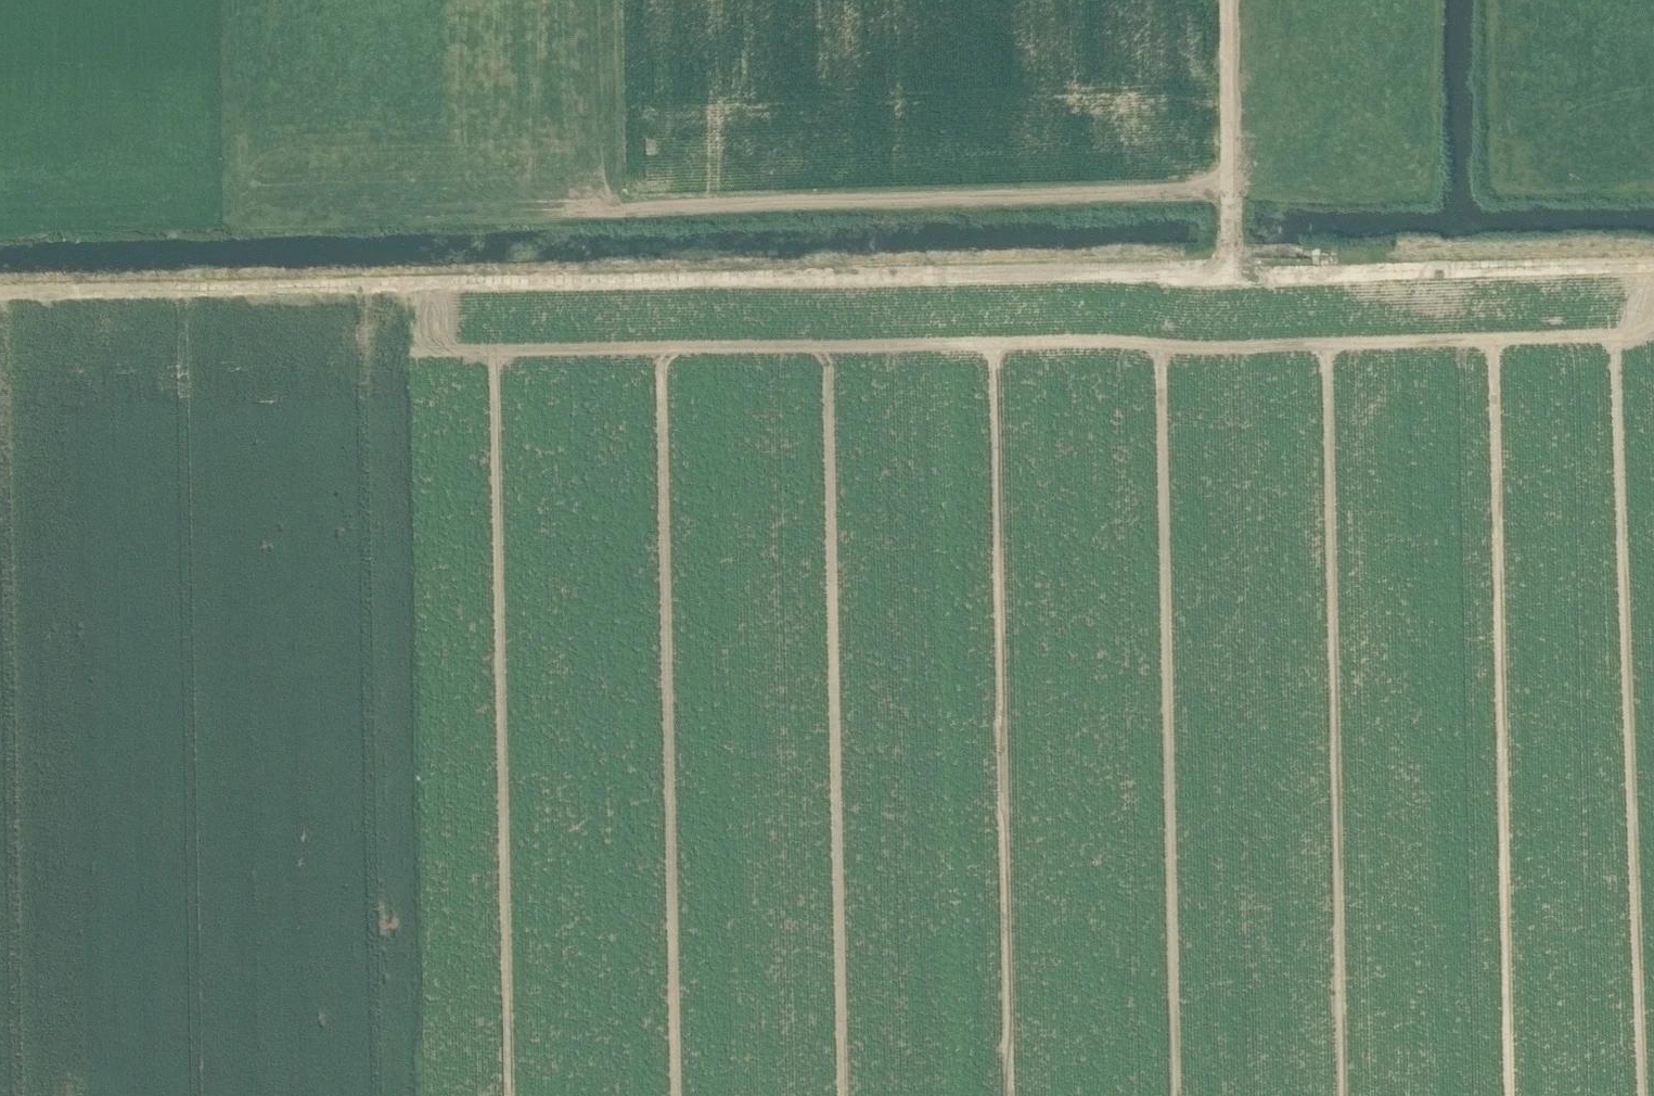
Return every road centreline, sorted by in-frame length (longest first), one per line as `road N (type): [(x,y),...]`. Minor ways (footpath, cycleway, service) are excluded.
road 1 (track): [(0,296),(1653,264)]
road 2 (track): [(1226,0),(1232,275)]

